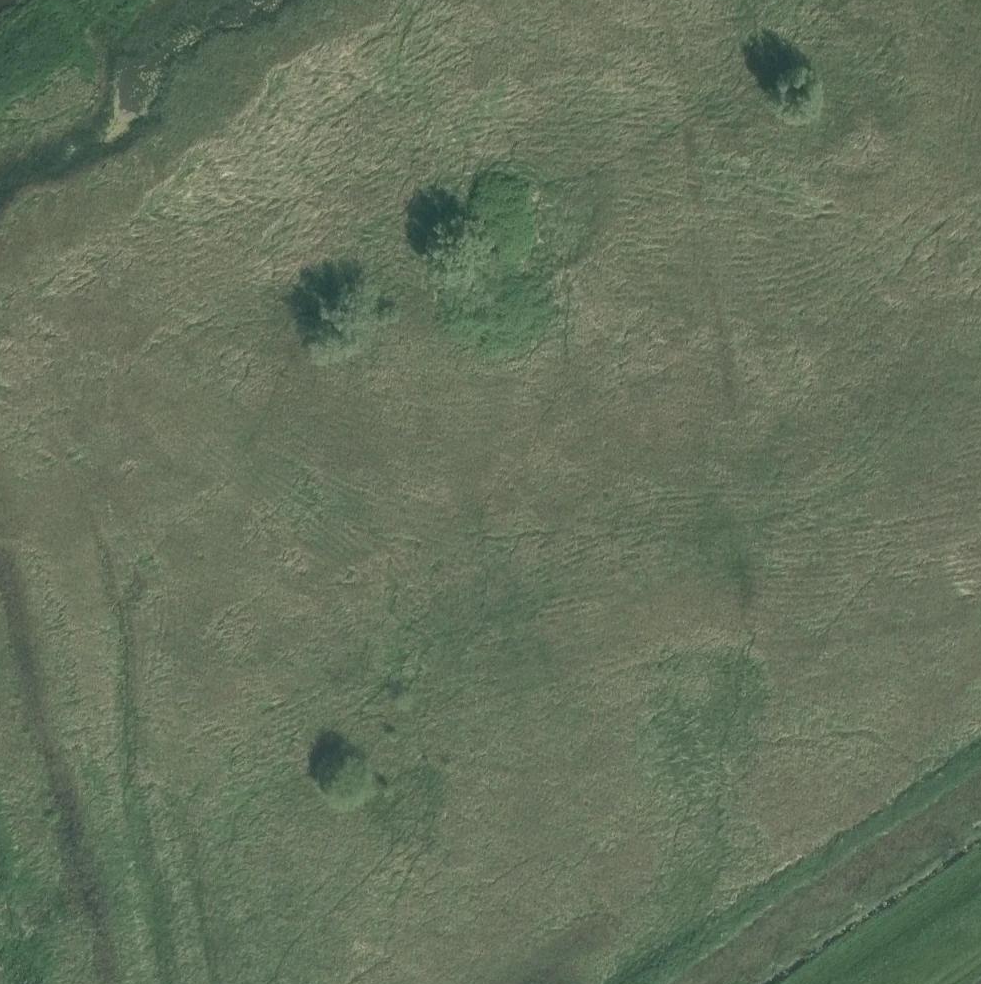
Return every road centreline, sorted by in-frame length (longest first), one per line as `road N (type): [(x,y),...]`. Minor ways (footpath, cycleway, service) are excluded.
road 1 (track): [(0,80),(101,0)]

